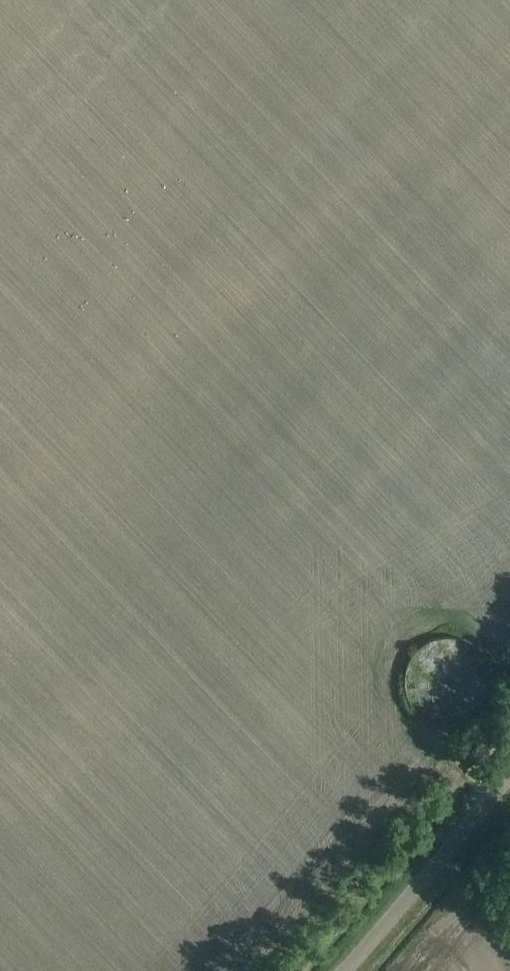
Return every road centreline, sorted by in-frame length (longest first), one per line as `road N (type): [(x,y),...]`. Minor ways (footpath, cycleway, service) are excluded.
road 1 (unclassified): [(344,970),(509,772)]

